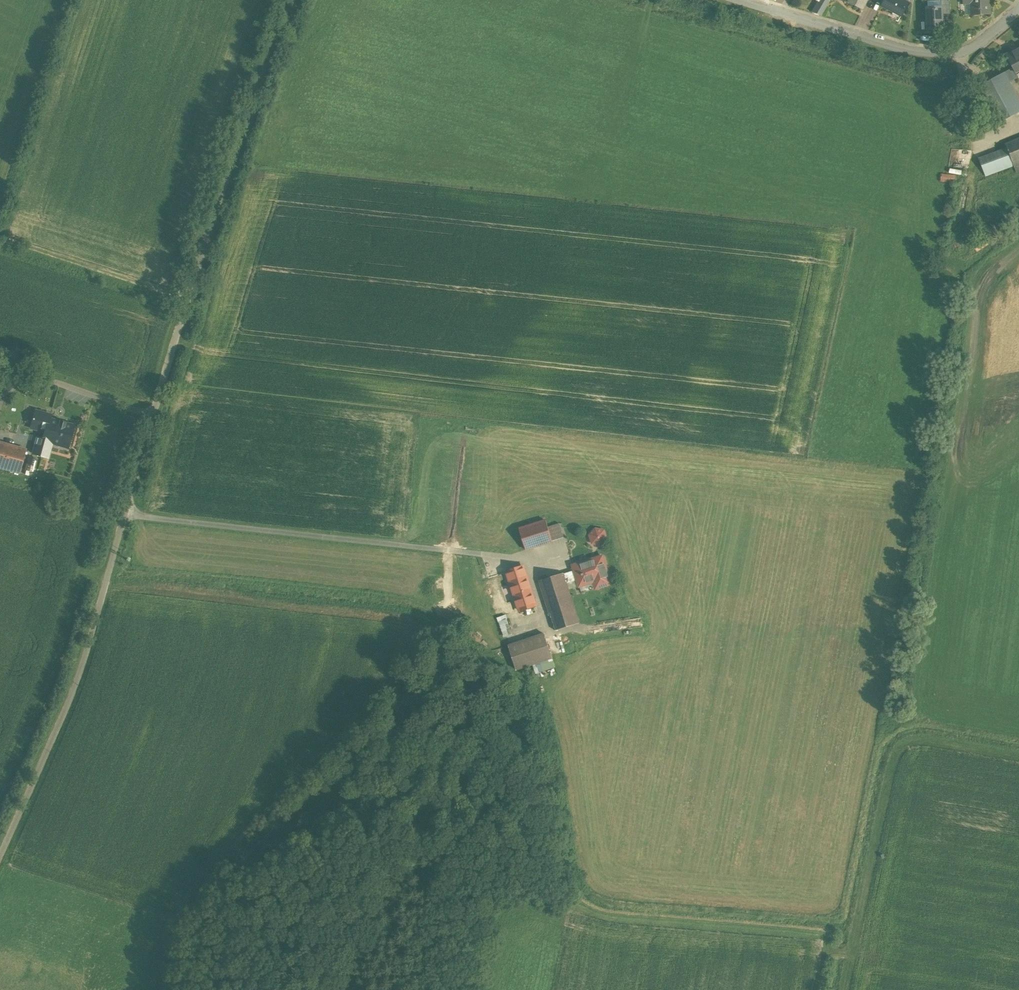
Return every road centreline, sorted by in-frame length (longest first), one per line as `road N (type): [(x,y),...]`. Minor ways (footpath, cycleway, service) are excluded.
road 1 (unclassified): [(292,0),(188,297),(87,651),(0,851)]
road 2 (residential): [(765,0),(936,48),(977,38),(1008,15)]
road 3 (track): [(188,297),(0,238)]

